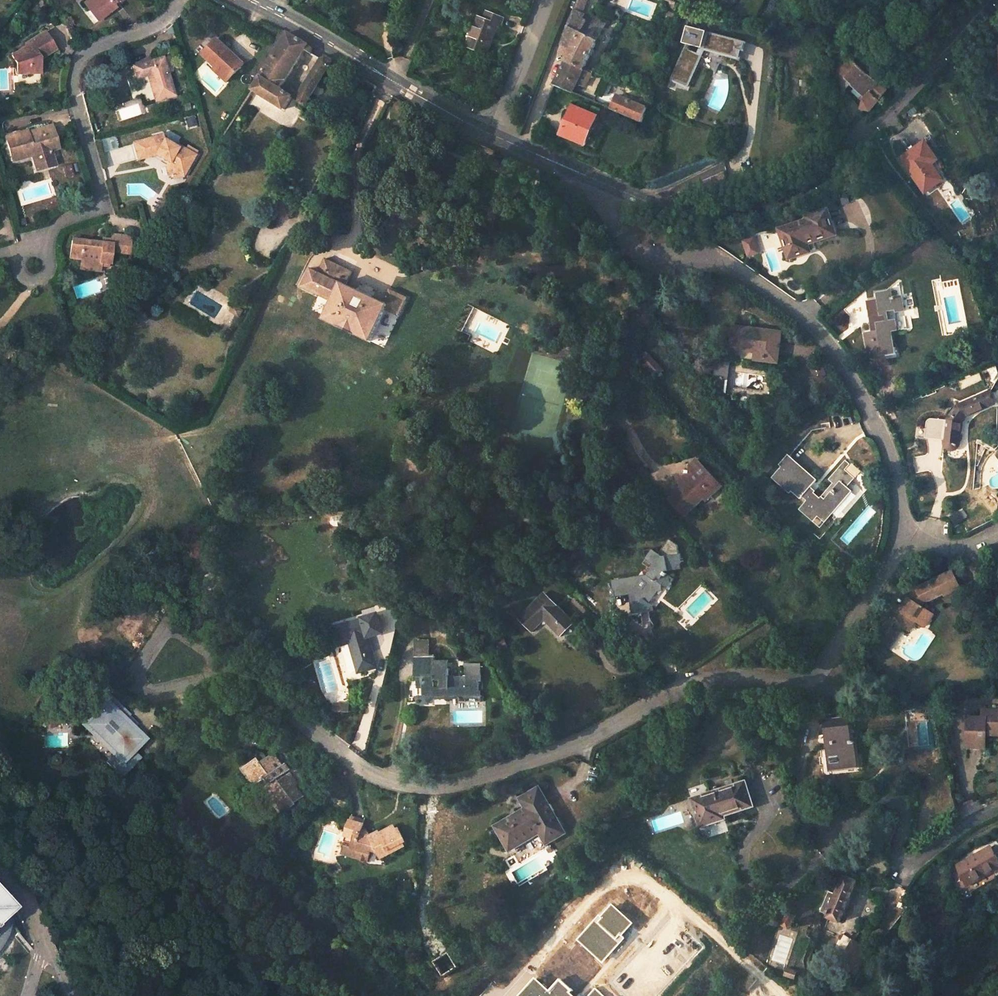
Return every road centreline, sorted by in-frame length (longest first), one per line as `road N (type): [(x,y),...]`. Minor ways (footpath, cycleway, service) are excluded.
road 1 (residential): [(646,258),(717,259),(797,310),(855,391),(889,470),(903,542),(825,672),(795,687),(680,681),(560,754),(408,782),(348,761),(228,666)]
road 2 (residential): [(760,783),(771,815),(745,846),(740,871),(754,887),(774,890),(794,883),(873,802),(890,797),(906,807),(908,825),(891,843),(902,866),(919,865),(966,821),(997,806)]
road 3 (residential): [(987,0),(843,154),(771,205),(692,215),(601,183)]
road 4 (residential): [(491,135),(249,0)]
road 5 (residential): [(609,446),(646,258)]
road 6 (residential): [(228,666),(173,624),(133,671),(155,690)]
road 7 (residential): [(491,135),(543,0)]

